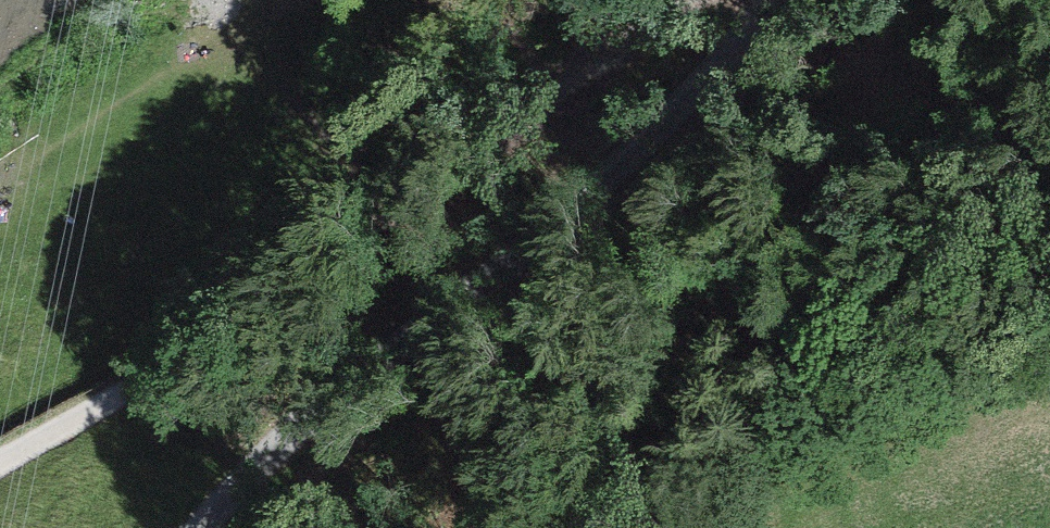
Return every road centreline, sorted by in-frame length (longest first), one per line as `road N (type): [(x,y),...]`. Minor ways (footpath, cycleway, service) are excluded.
road 1 (track): [(699,0),(597,58),(427,194),(0,467)]
road 2 (track): [(766,0),(722,71),(299,425),(206,527)]

